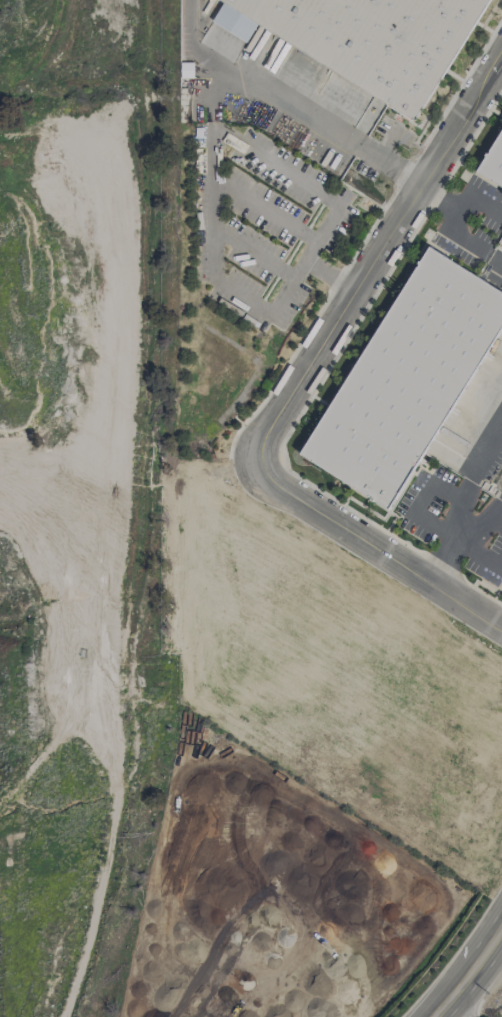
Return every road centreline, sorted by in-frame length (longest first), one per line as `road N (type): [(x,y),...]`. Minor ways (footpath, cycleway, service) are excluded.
road 1 (residential): [(501,53),(250,452),(420,579),(501,629)]

